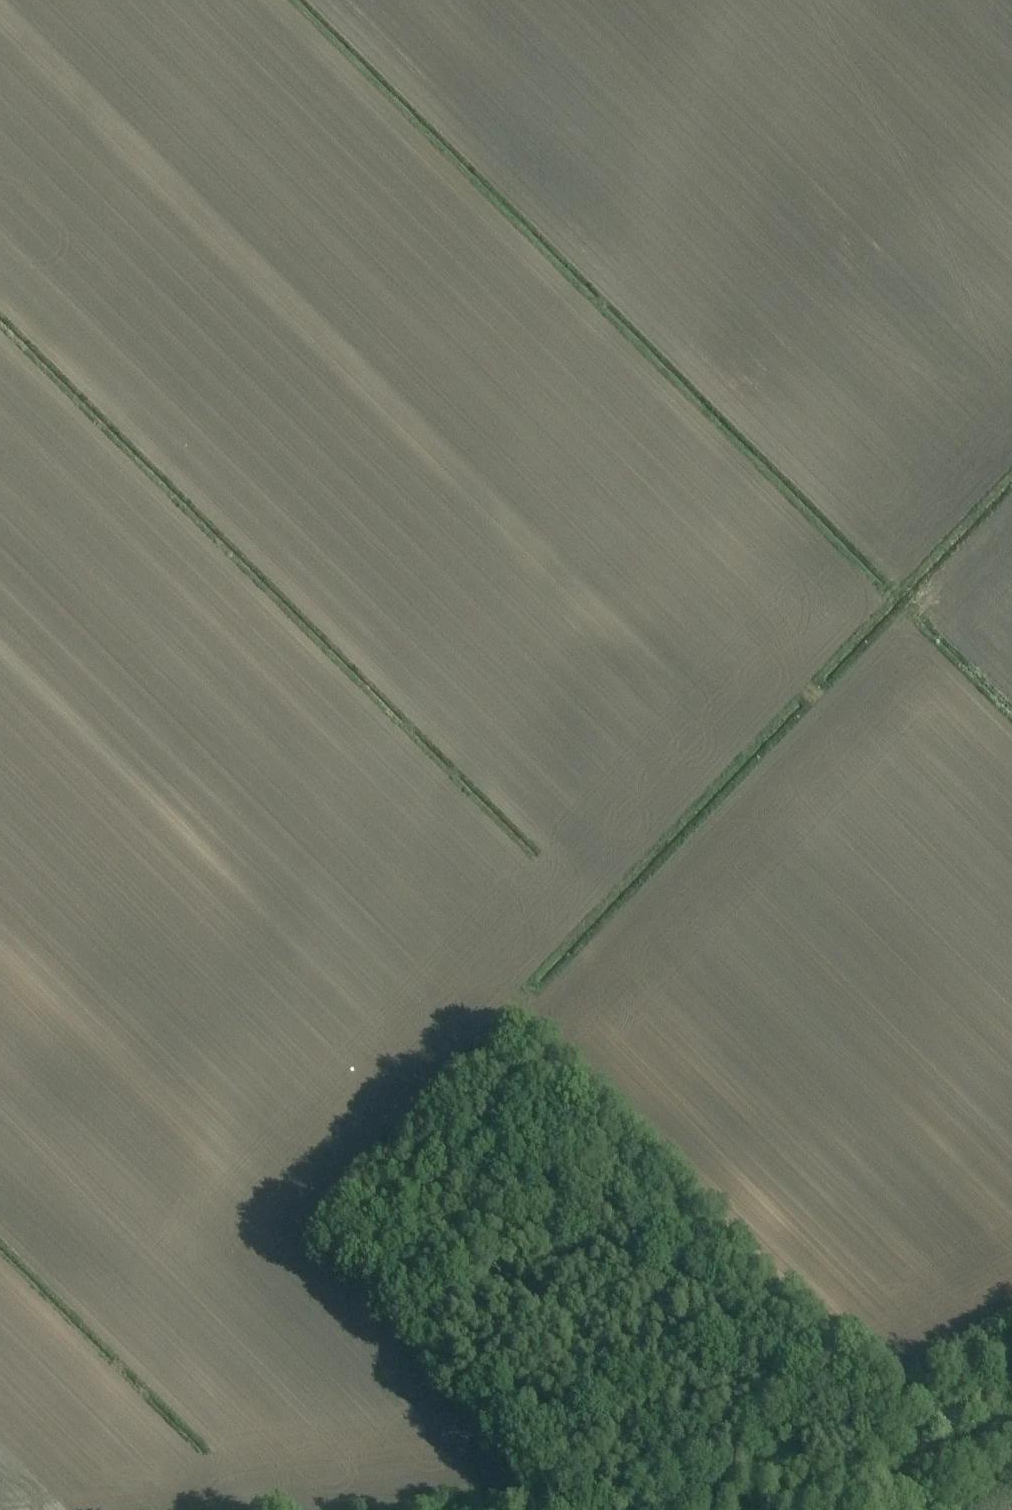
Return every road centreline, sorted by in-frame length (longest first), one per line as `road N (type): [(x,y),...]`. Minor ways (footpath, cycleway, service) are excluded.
road 1 (unclassified): [(797,1509),(1011,1422)]

